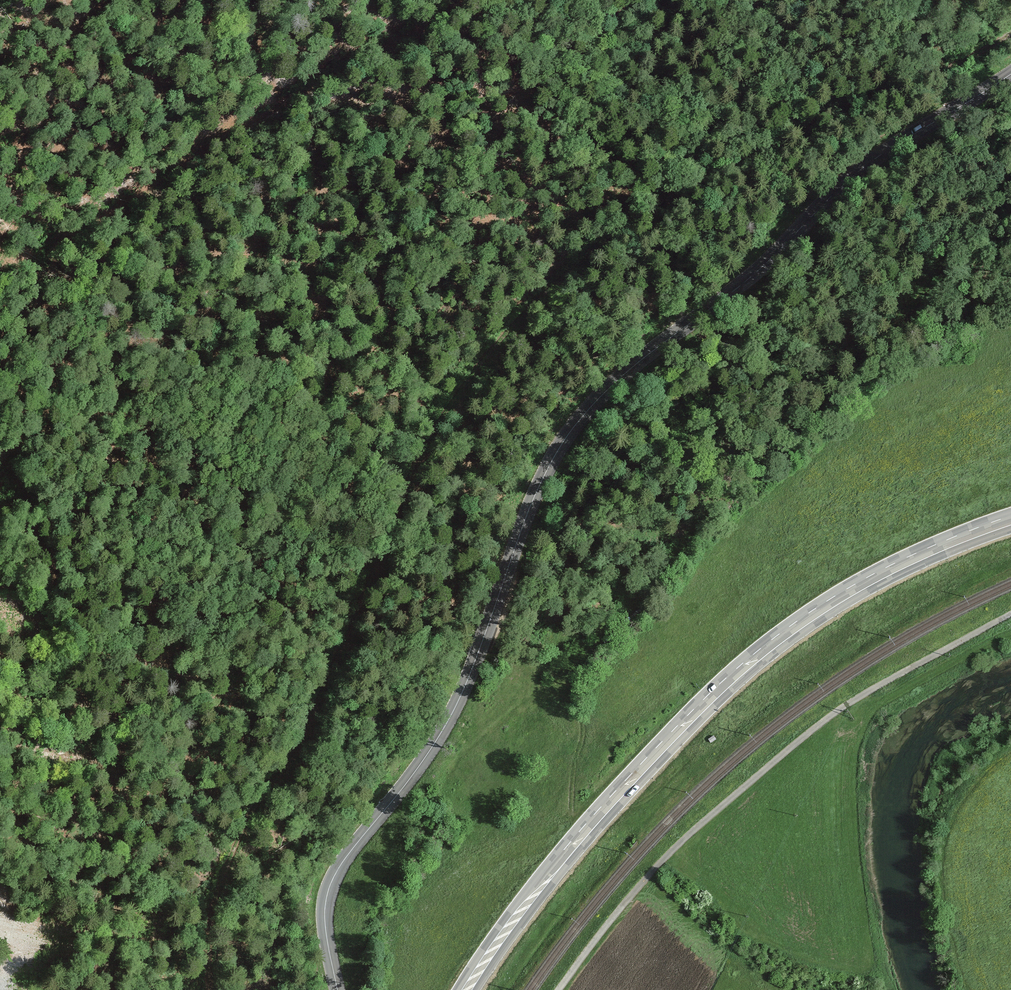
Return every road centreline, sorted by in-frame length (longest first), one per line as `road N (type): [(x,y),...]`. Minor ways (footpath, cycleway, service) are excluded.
road 1 (track): [(208,989),(217,893),(266,791),(304,741),(417,465),(474,373),(529,310),(635,227),(821,120),(983,54),(1010,33)]
road 2 (secondary): [(339,989),(326,926),(329,891),(443,733),(495,613),(546,460),(600,400),(809,221),(1010,75)]
road 3 (primary): [(1010,521),(876,578),(750,664),(610,807),(468,989)]
road 4 (unclassified): [(1010,616),(899,674),(820,729),(669,855),(564,989)]
road 5 (track): [(52,261),(235,133),(469,0)]

